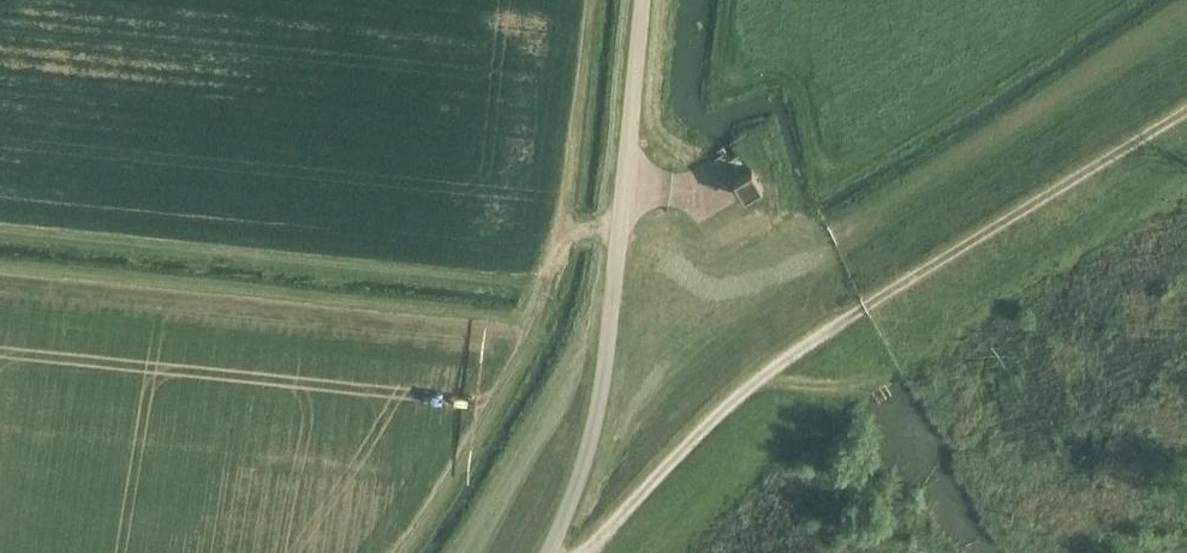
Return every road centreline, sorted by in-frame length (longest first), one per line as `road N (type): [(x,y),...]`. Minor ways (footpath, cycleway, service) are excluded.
road 1 (track): [(598,507),(674,463),(950,252),(1186,124)]
road 2 (unclassified): [(566,552),(598,507),(650,0)]

